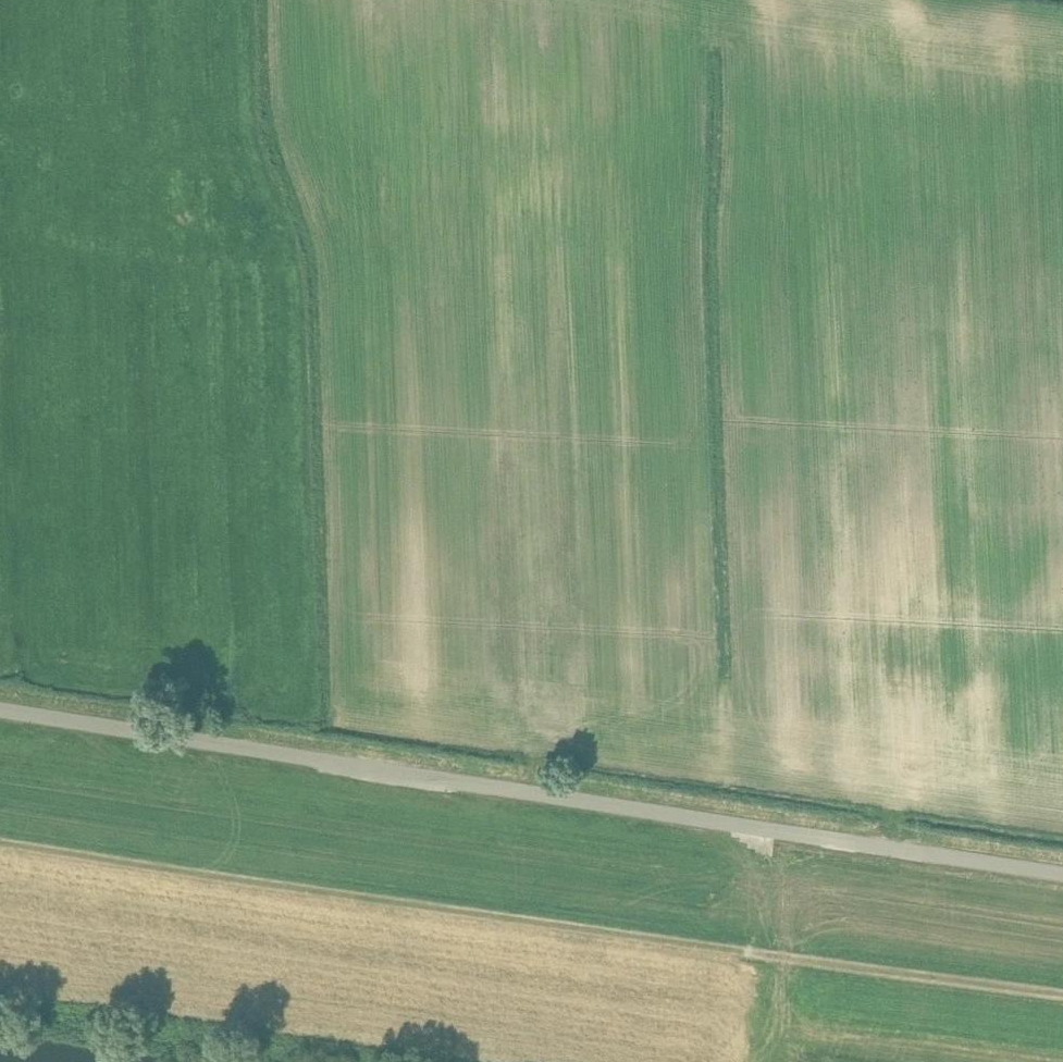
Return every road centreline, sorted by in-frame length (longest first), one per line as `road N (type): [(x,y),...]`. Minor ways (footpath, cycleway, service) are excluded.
road 1 (tertiary): [(0,711),(1062,872)]

